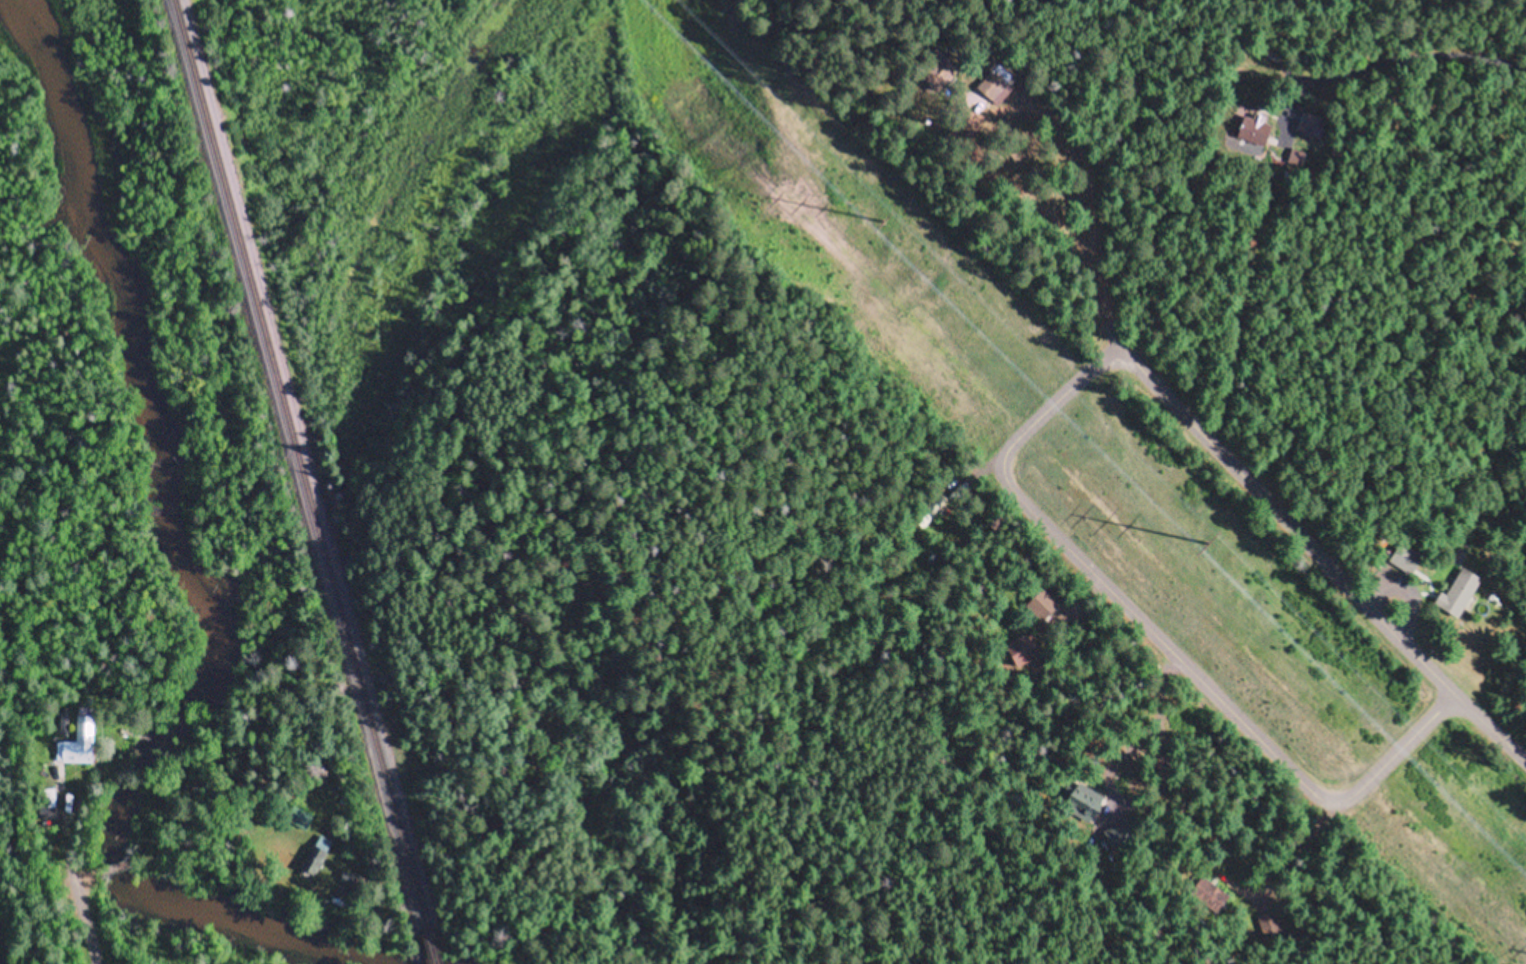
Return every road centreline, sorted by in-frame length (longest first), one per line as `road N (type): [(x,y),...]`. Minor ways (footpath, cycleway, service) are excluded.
road 1 (residential): [(1023,105),(1070,136),(1089,179),(1105,304),(1136,363),(1525,763)]

